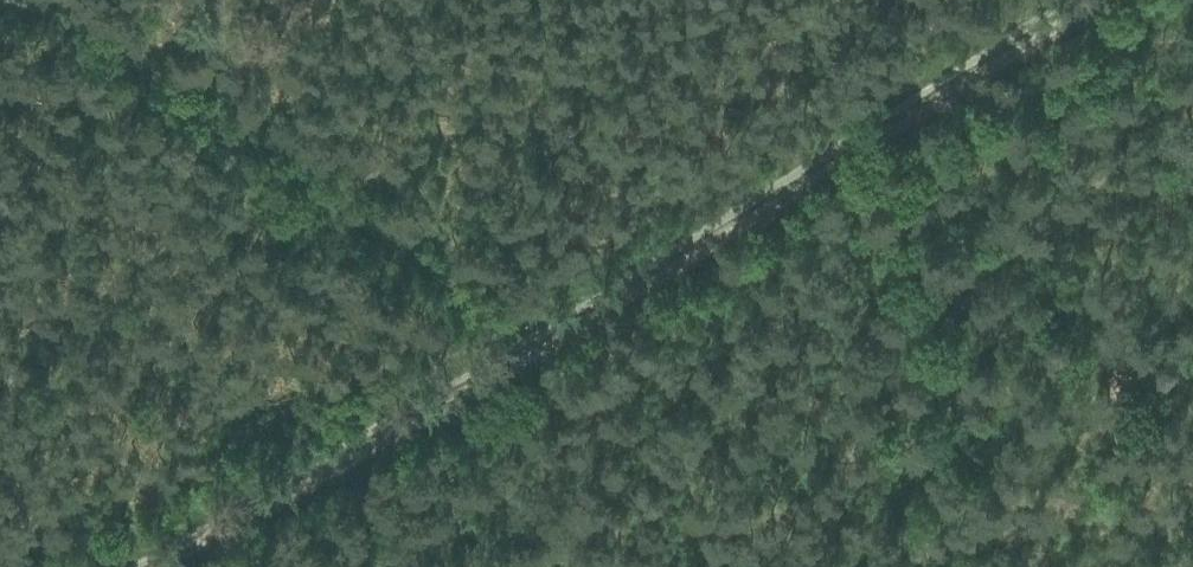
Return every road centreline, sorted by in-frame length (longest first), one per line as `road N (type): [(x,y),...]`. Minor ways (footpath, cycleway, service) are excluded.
road 1 (track): [(1120,0),(835,142),(133,566)]
road 2 (track): [(512,328),(71,0)]
road 3 (track): [(936,566),(852,118)]

